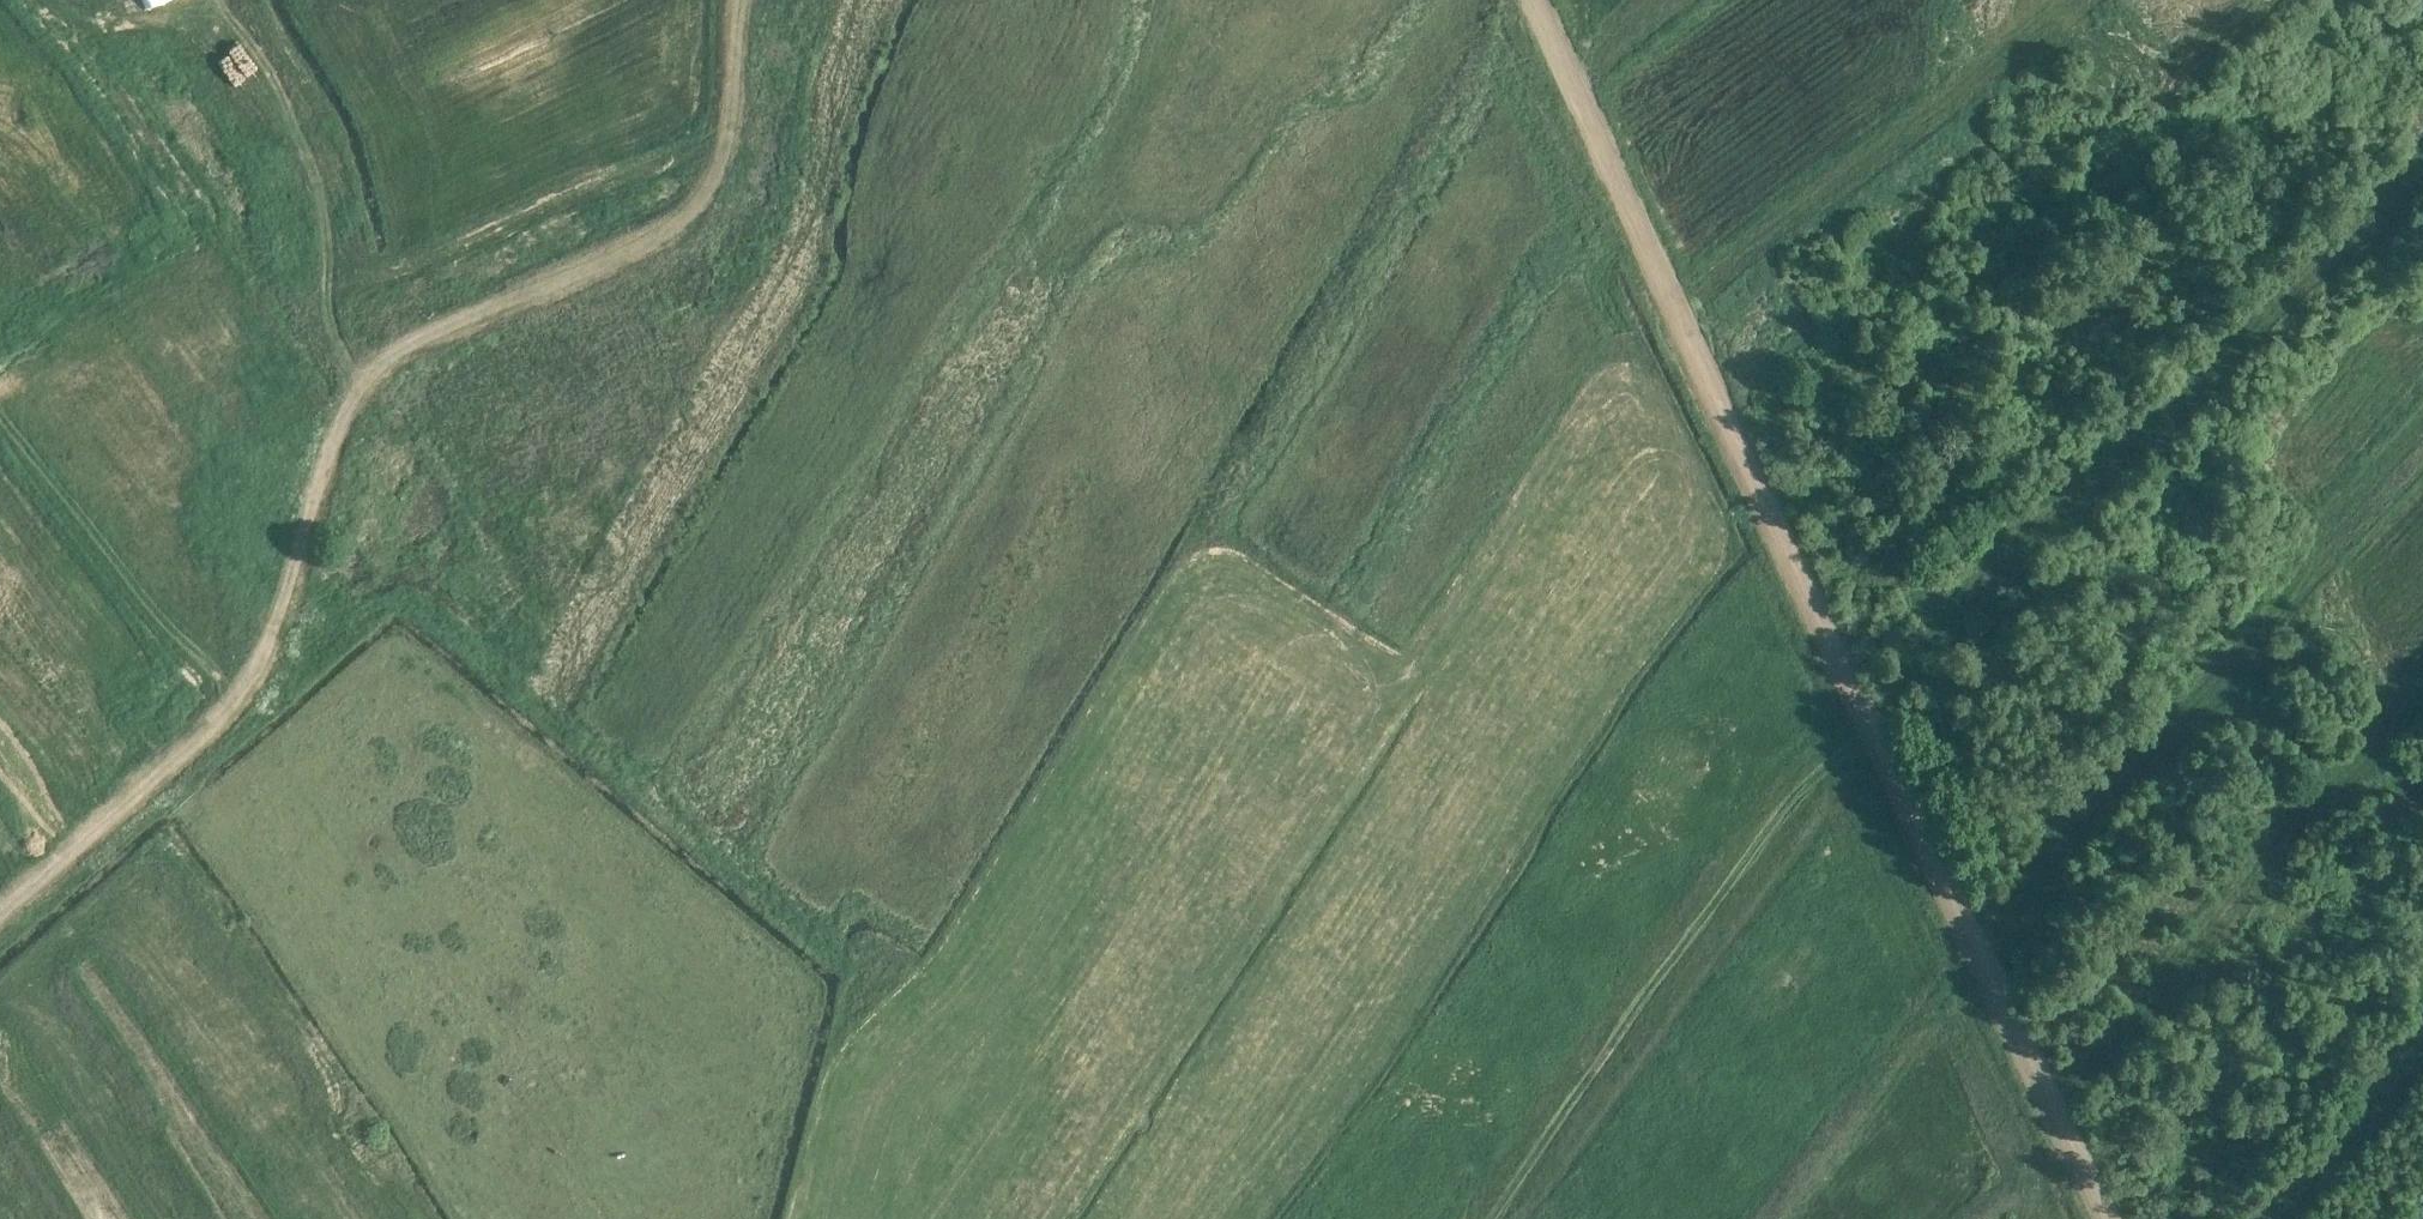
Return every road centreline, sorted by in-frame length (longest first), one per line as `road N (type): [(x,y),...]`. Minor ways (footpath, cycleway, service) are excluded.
road 1 (track): [(1530,0),(2108,1218)]
road 2 (track): [(0,911),(137,795),(240,688),(272,628),(331,450),(377,368),(415,340),(660,231),(703,199),(729,137),(741,0)]

